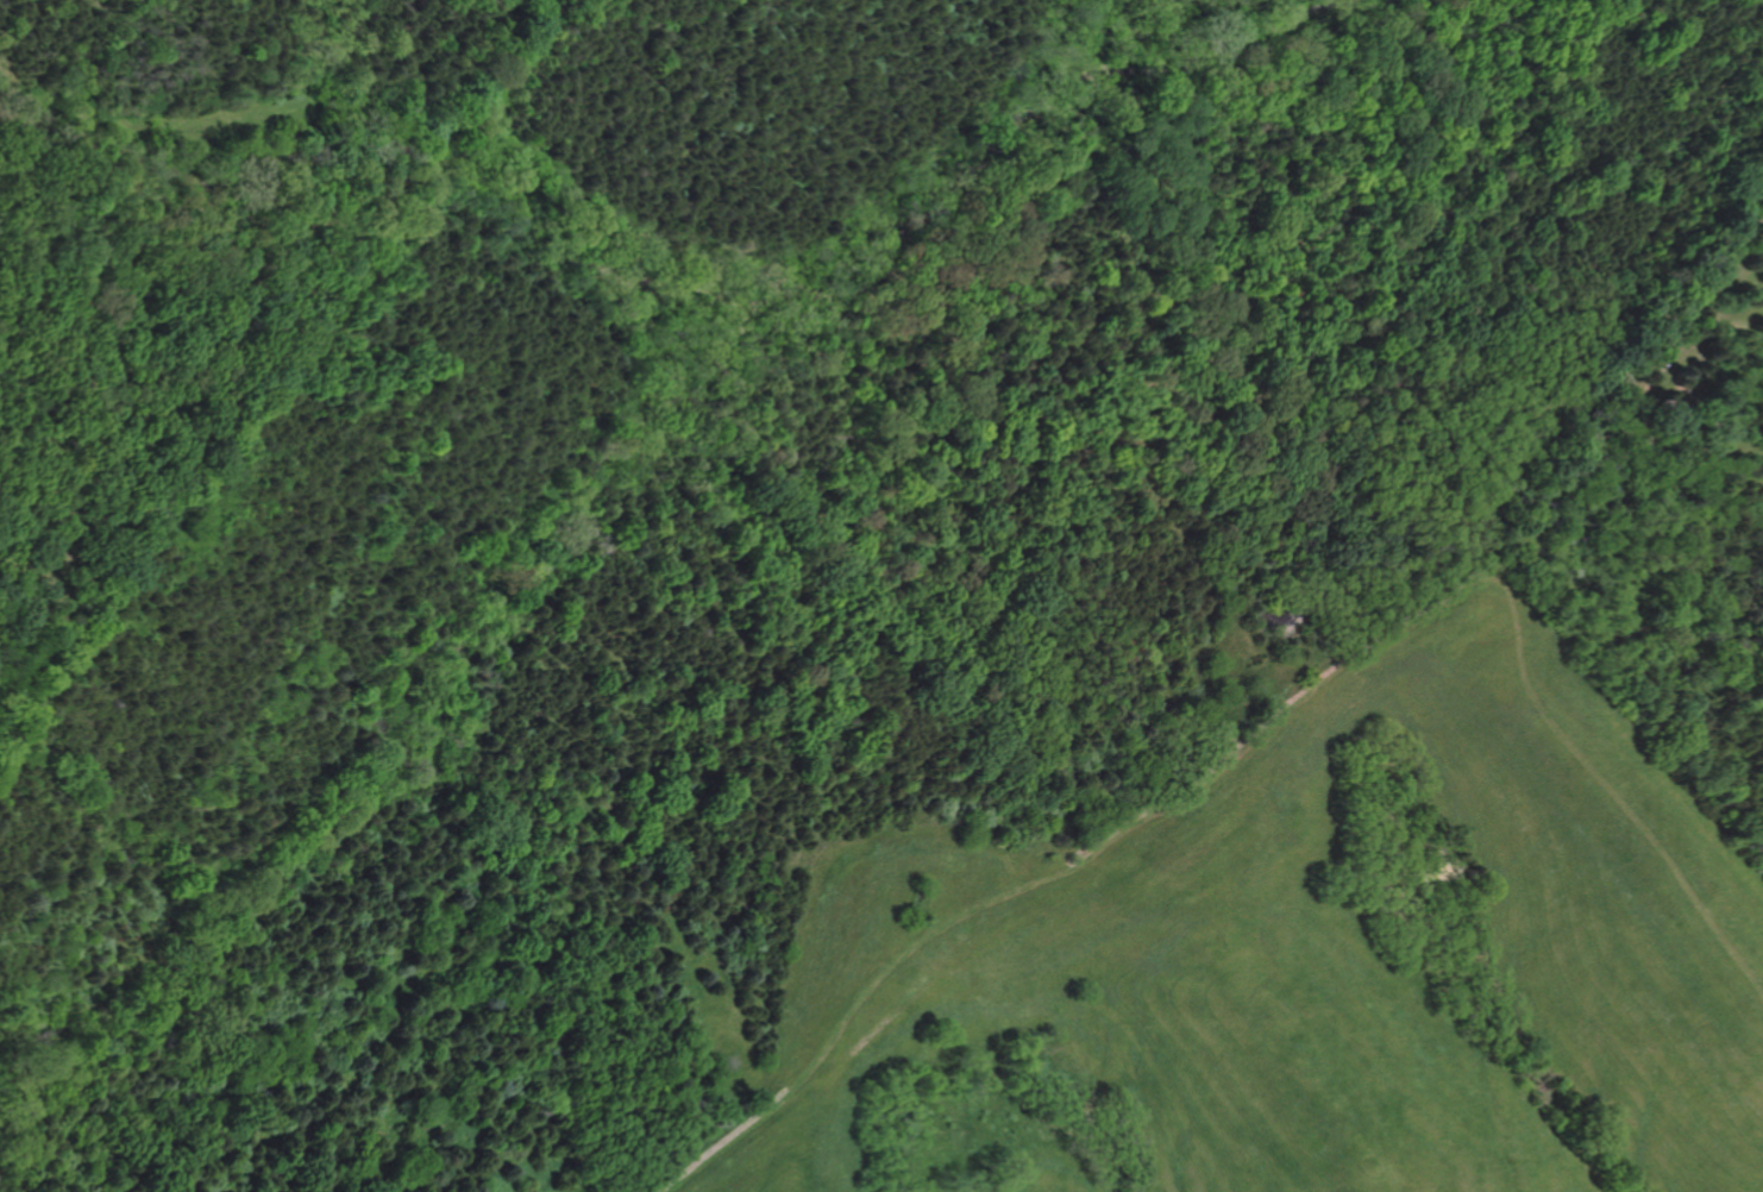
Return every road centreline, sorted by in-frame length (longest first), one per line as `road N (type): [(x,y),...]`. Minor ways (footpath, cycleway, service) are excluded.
road 1 (track): [(1762,246),(1711,301),(1699,363),(1704,412),(1725,448),(1762,470)]

